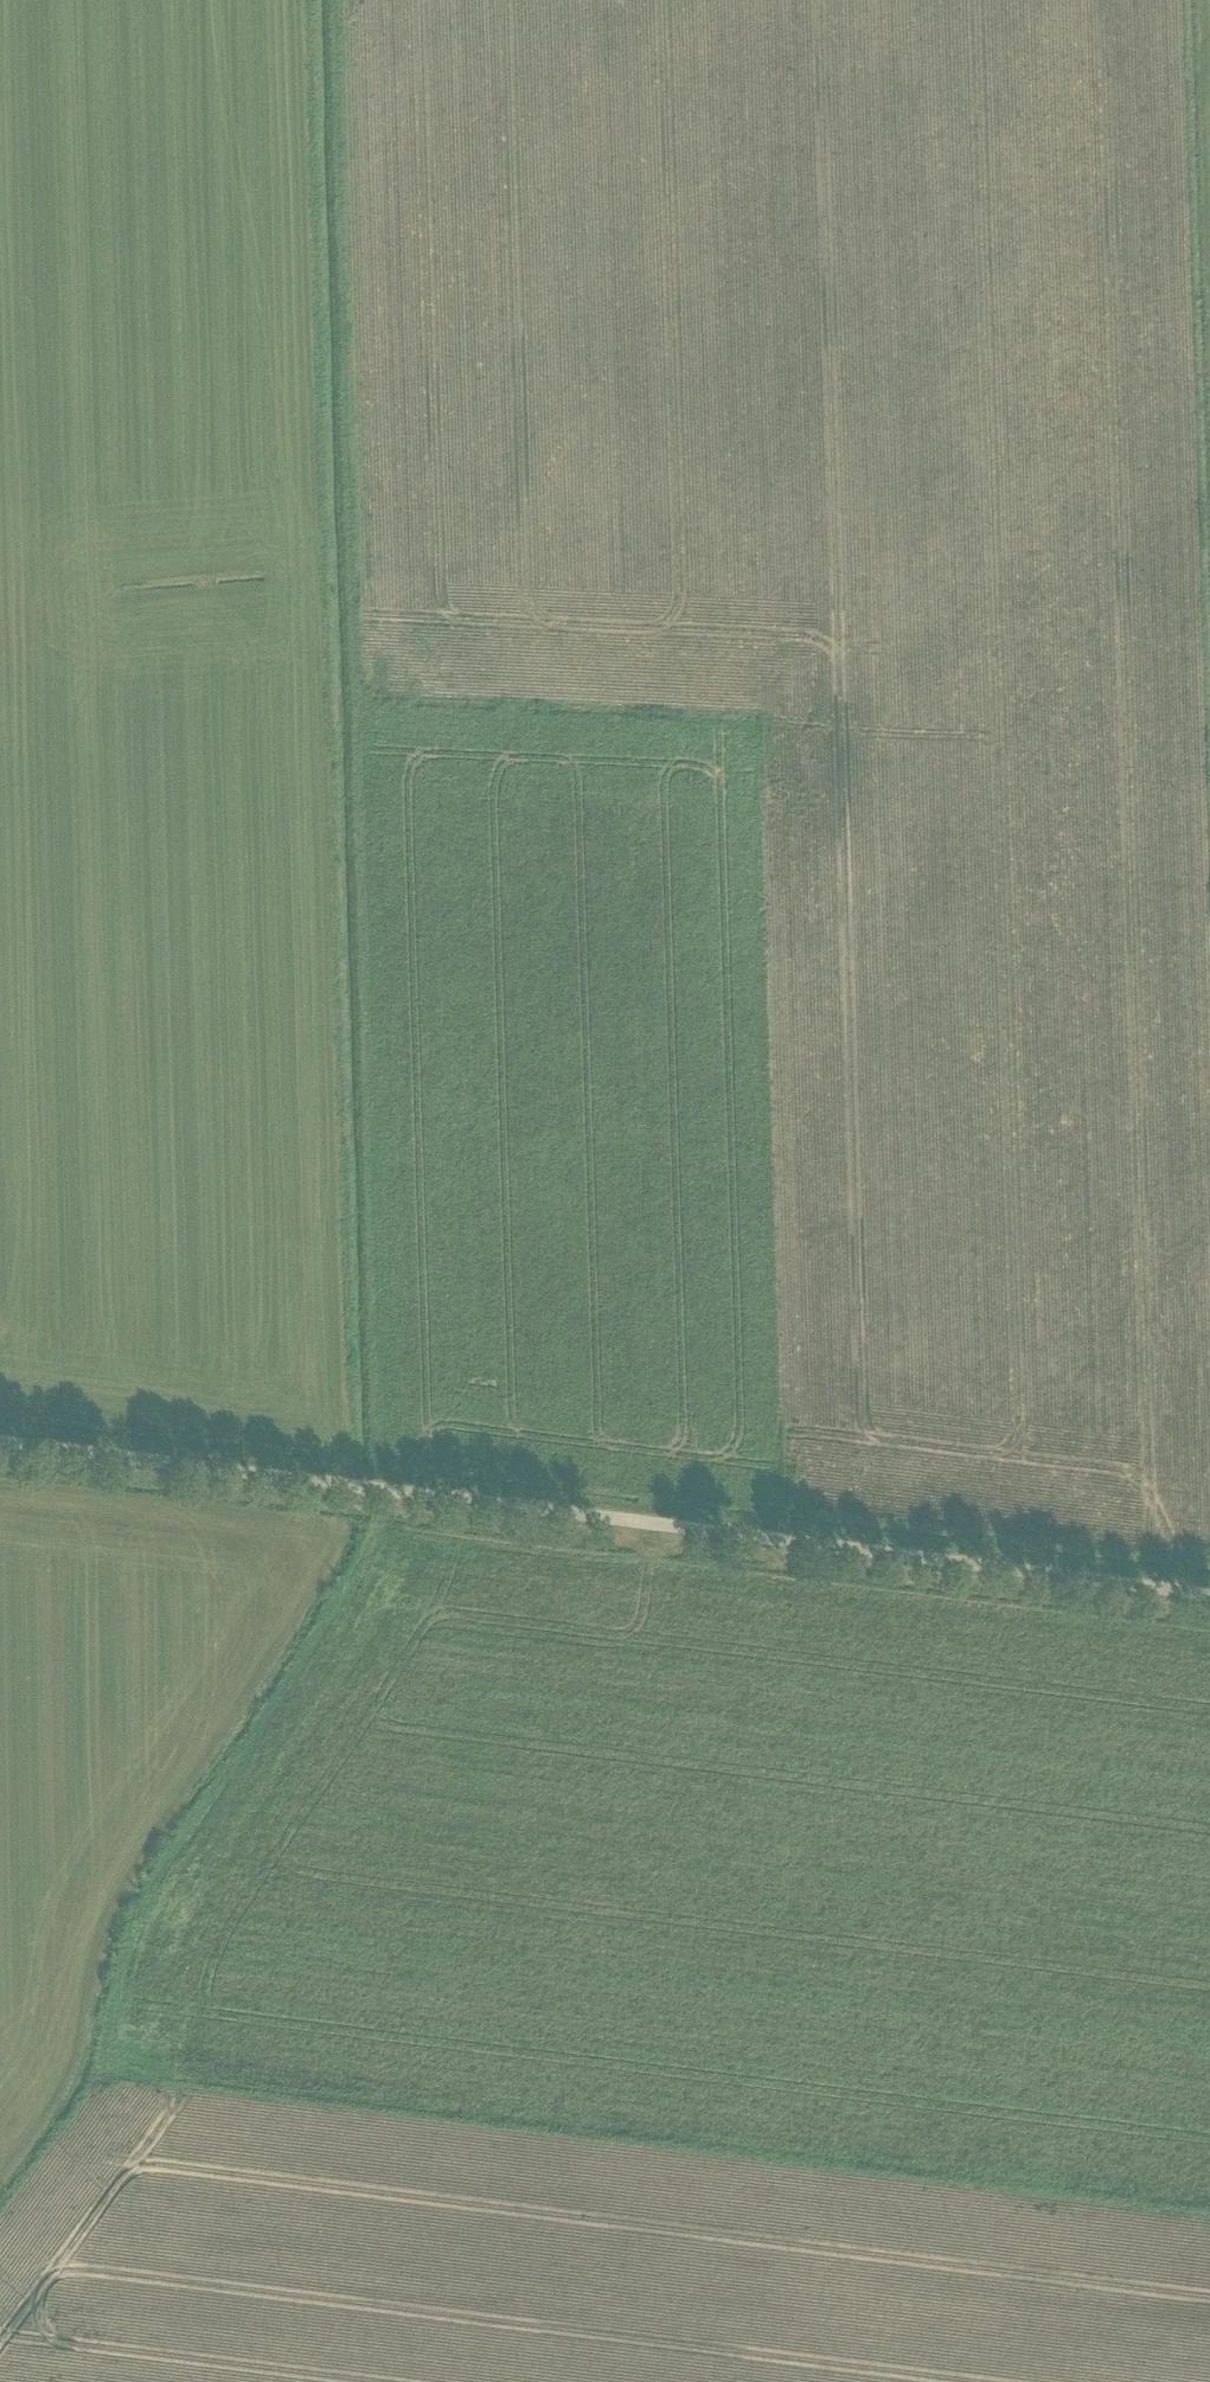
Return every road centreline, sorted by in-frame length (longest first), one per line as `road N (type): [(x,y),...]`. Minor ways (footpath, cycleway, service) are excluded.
road 1 (unclassified): [(1209,1596),(0,1442)]

